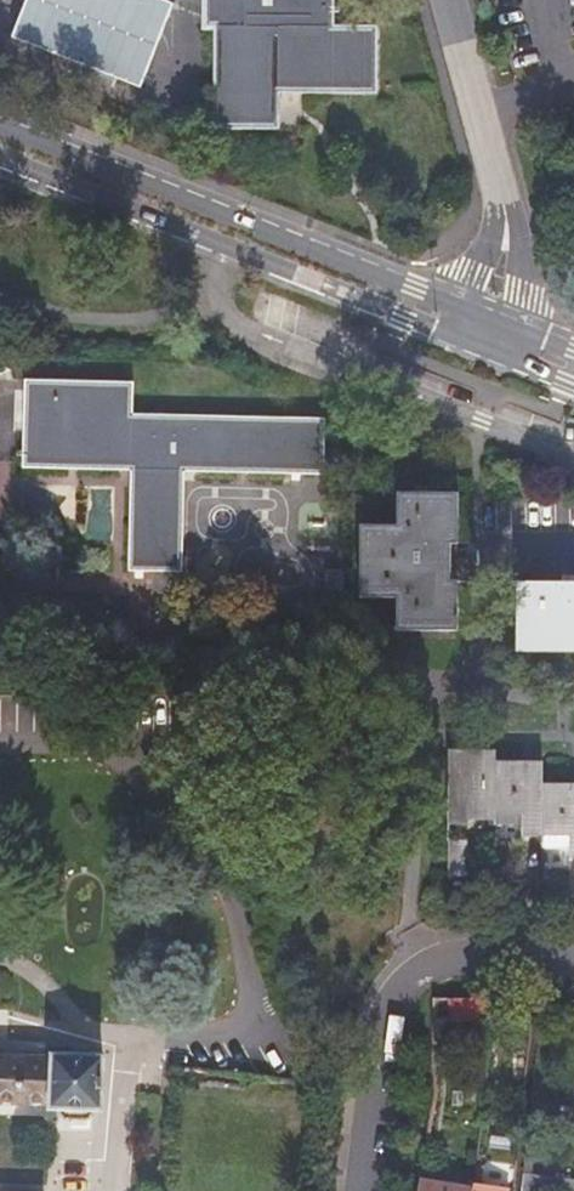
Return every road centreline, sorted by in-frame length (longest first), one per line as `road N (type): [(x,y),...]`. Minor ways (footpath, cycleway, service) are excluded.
road 1 (residential): [(489,323),(0,127)]
road 2 (residential): [(0,156),(480,348)]
road 3 (residential): [(573,953),(475,951),(427,967),(395,997),(360,1190)]
road 4 (residential): [(450,0),(508,231),(489,323)]

